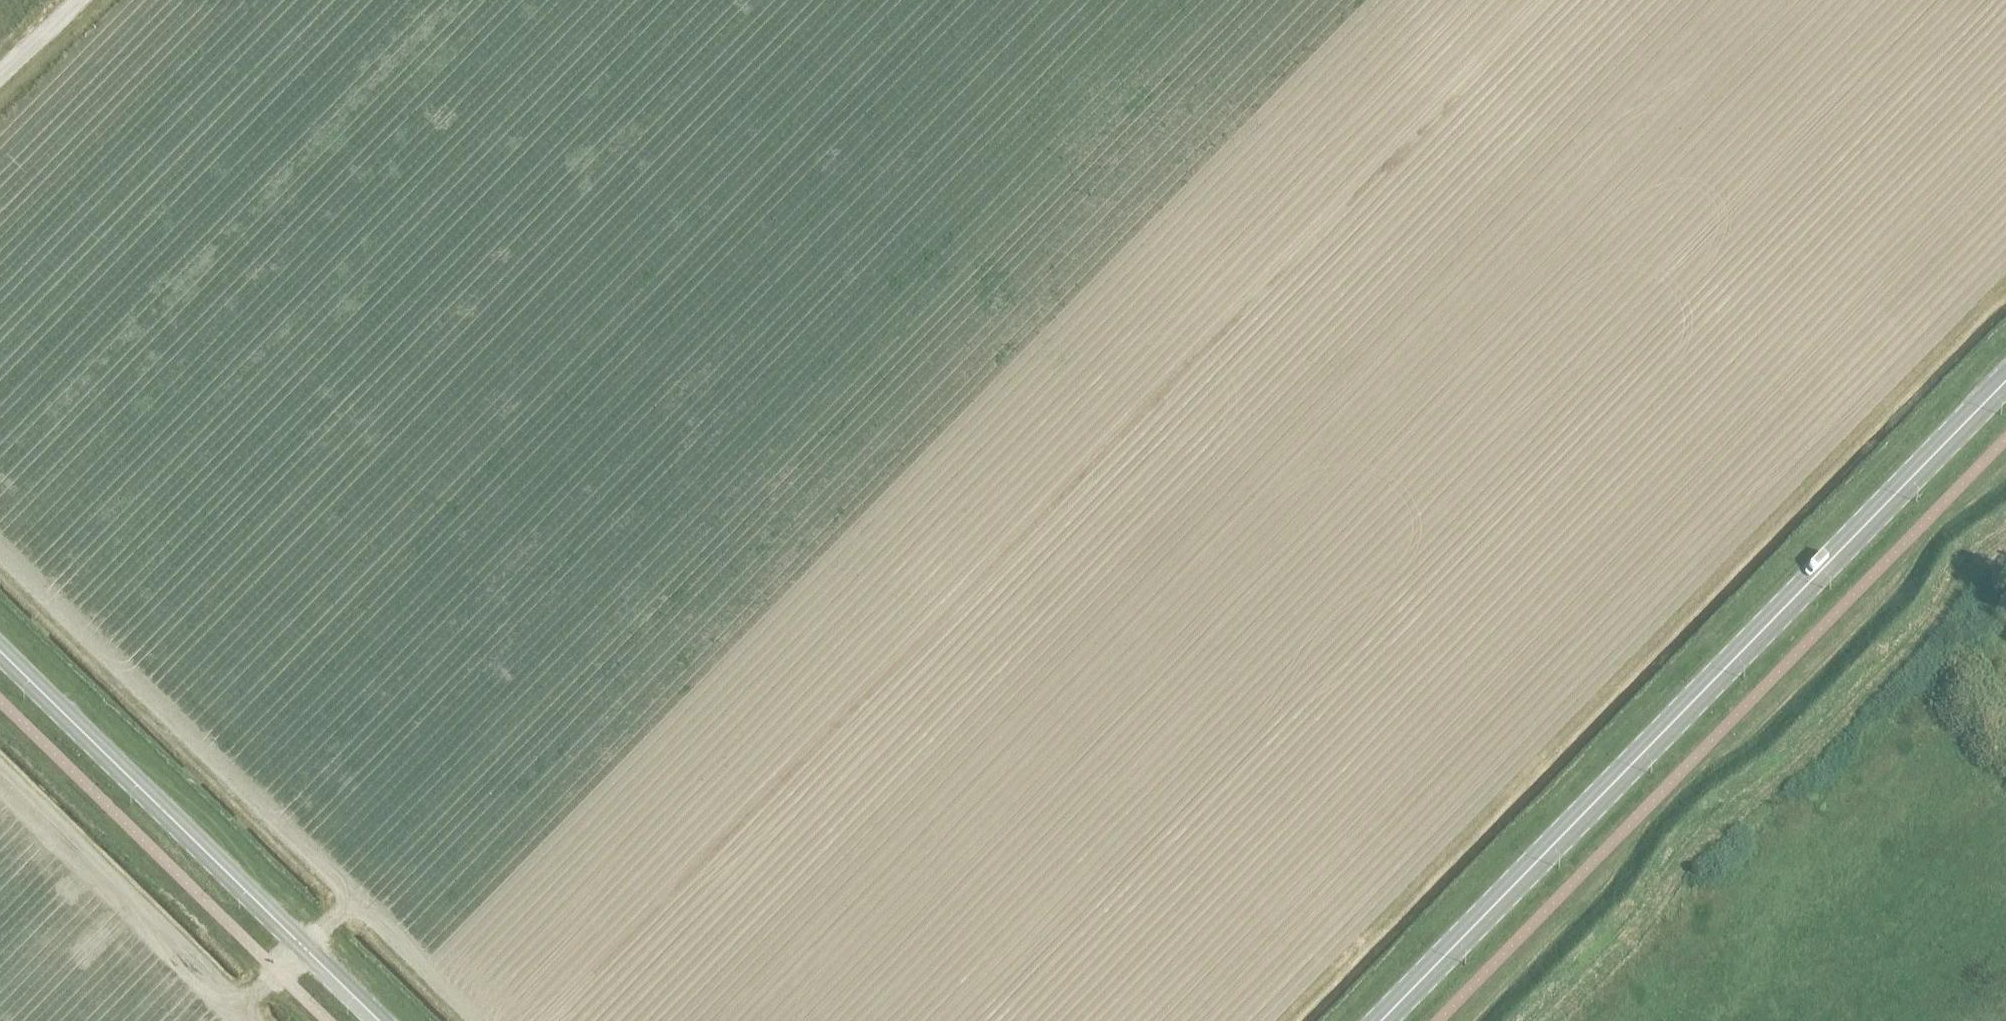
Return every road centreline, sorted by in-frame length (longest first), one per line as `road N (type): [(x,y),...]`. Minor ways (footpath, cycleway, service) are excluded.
road 1 (secondary): [(1380,1020),(2005,380)]
road 2 (tertiary): [(381,1020),(0,648)]

